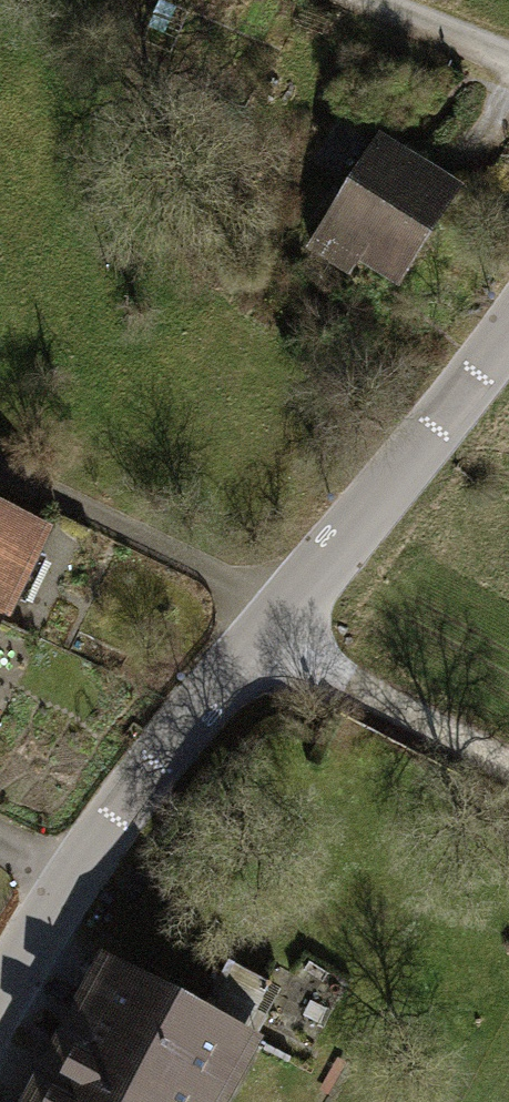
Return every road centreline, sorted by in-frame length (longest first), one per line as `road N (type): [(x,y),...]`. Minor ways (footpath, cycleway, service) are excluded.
road 1 (residential): [(0,990),(132,791),(388,486),(508,328)]
road 2 (track): [(508,770),(330,672),(269,626)]
road 3 (track): [(361,0),(508,65)]

